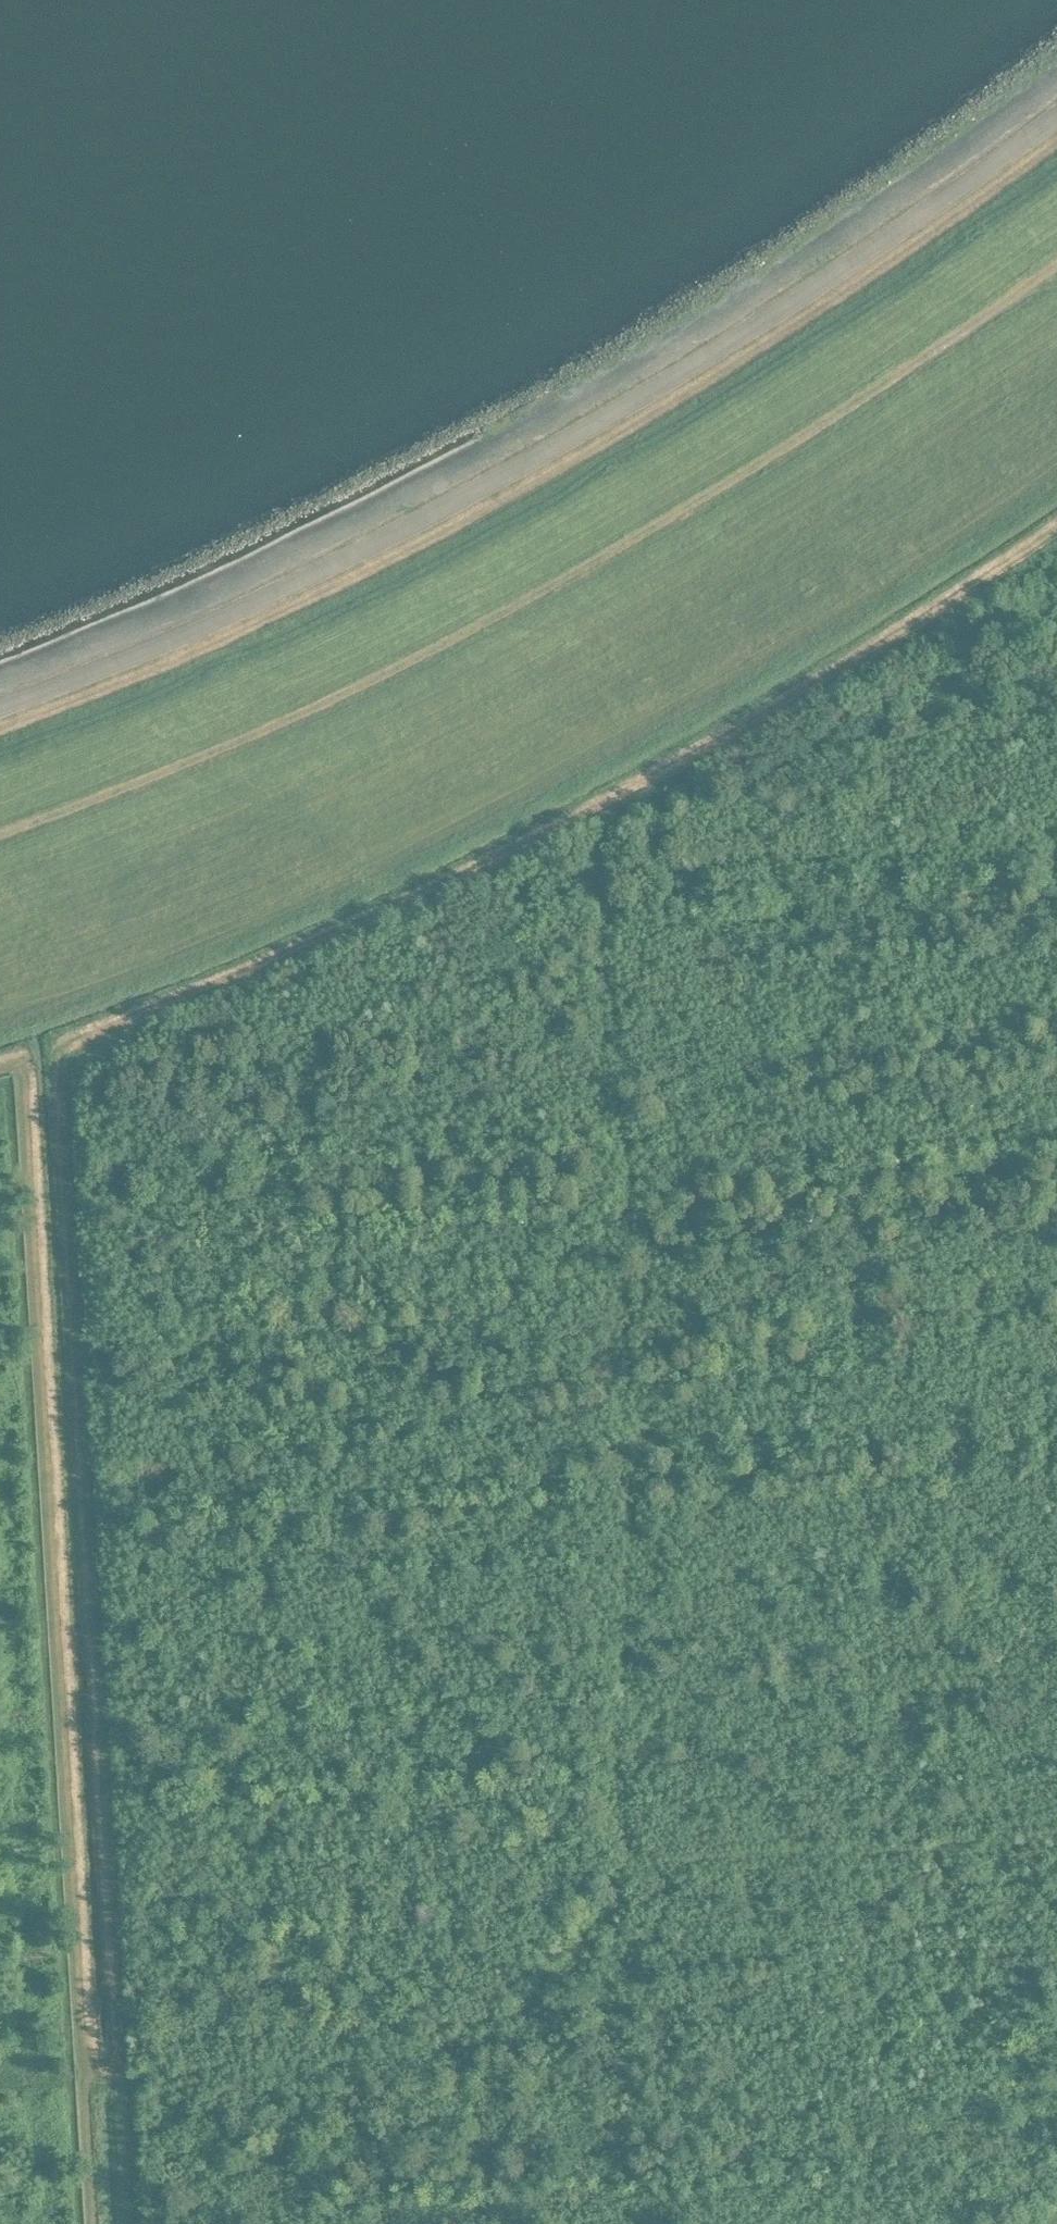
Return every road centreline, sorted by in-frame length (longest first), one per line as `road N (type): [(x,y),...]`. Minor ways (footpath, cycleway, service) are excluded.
road 1 (track): [(1056,279),(700,511),(458,650),(195,774),(0,846)]

